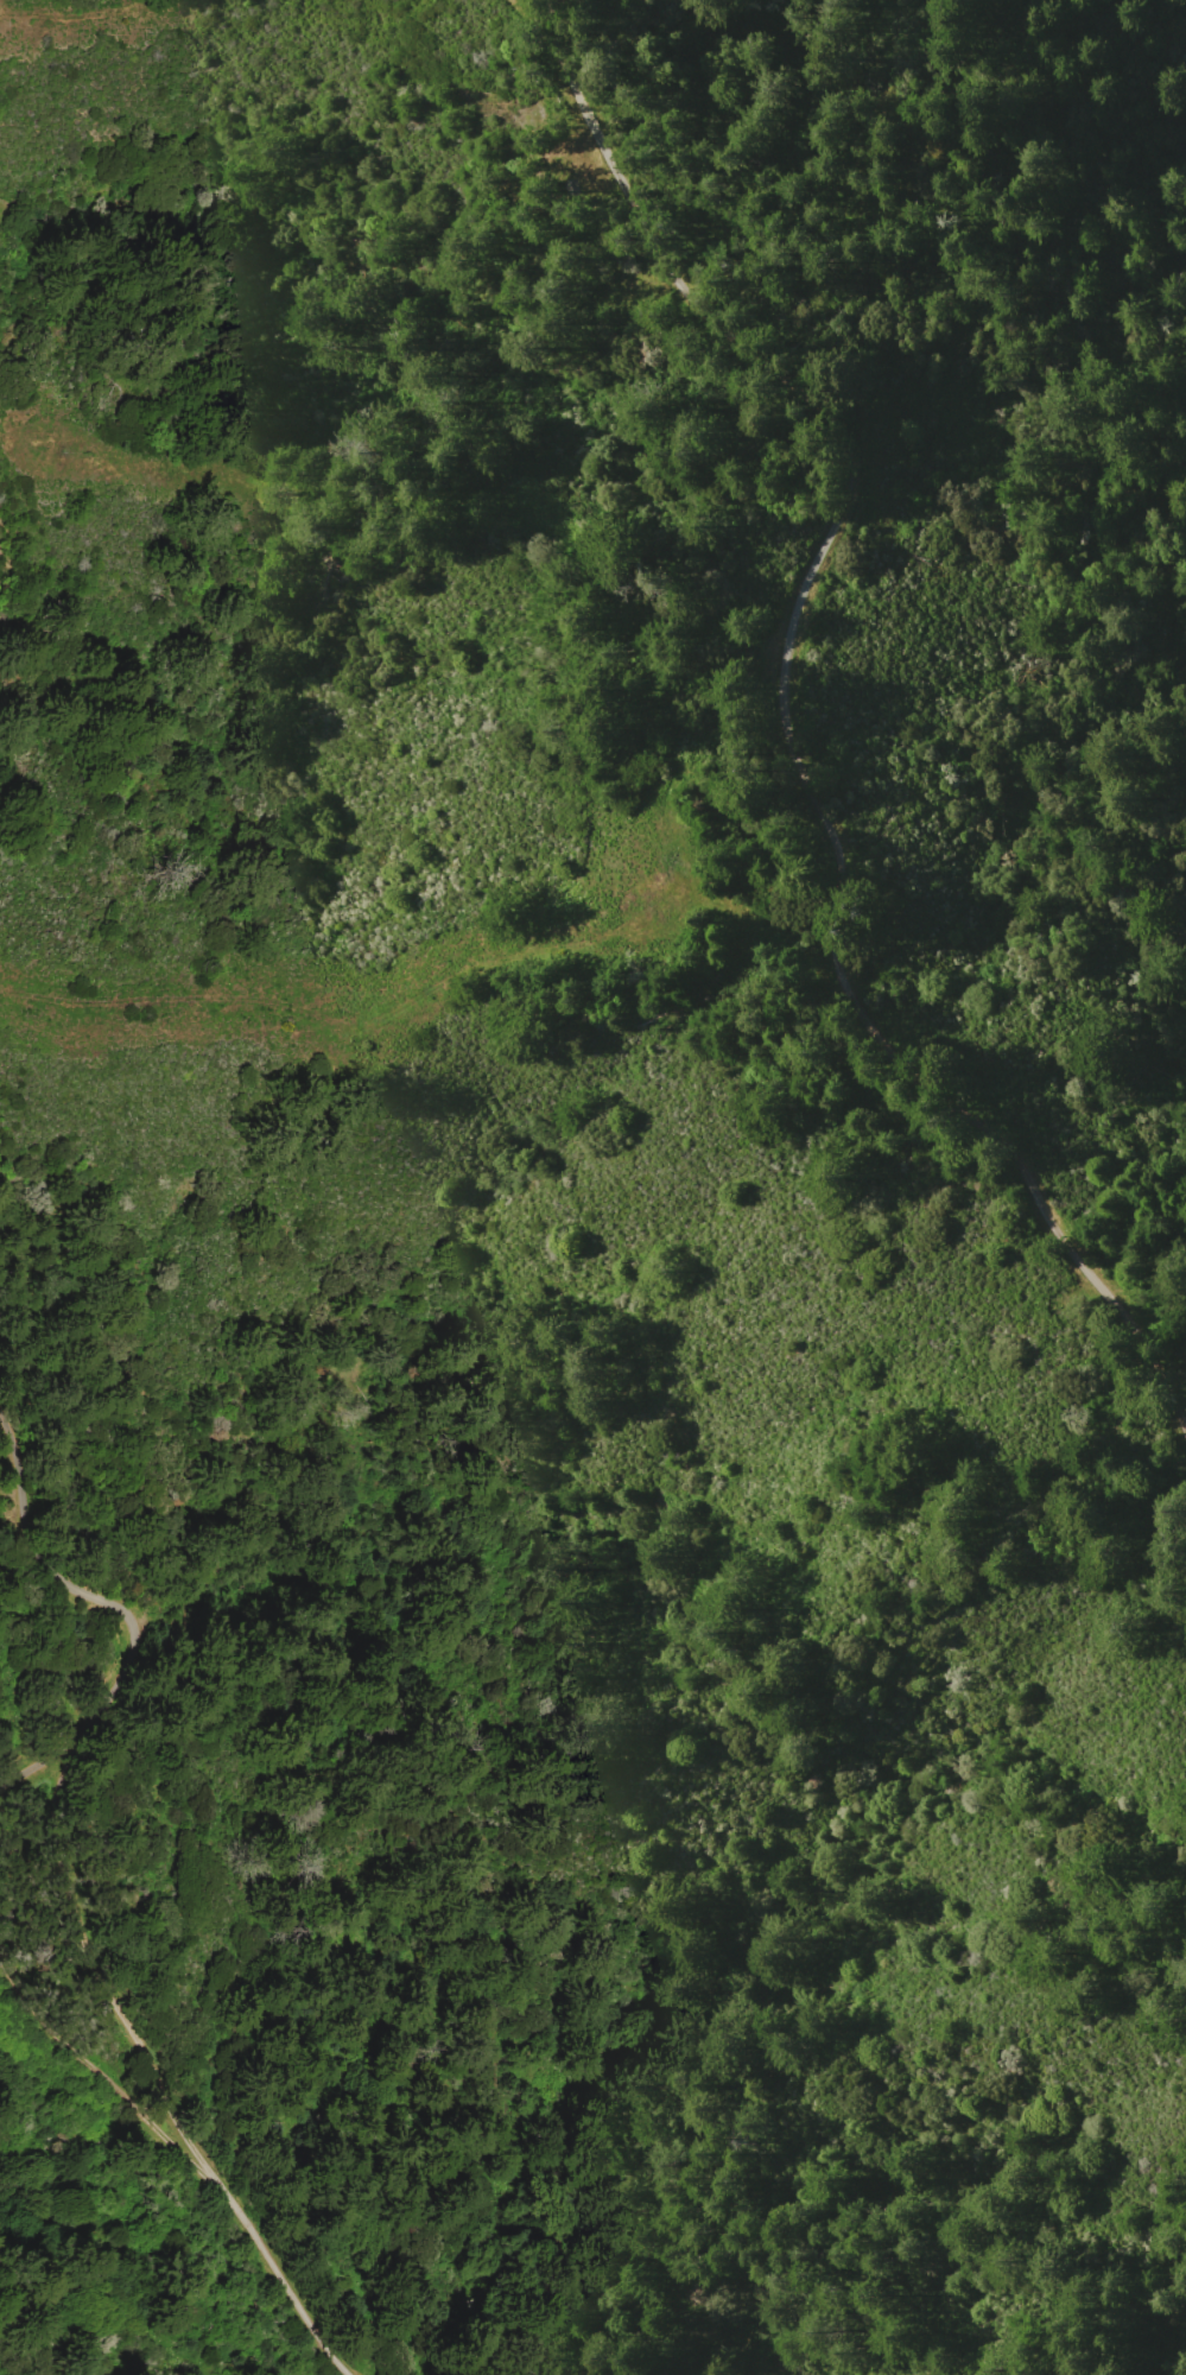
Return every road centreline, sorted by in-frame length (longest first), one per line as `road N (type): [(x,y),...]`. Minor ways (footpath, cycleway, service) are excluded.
road 1 (residential): [(1185,1422),(1123,1316),(1059,1237),(1032,1173),(887,1050),(837,962),(829,924),(832,854),(786,691),(791,642),(854,466),(830,422),(686,296),(646,239),(523,0)]

